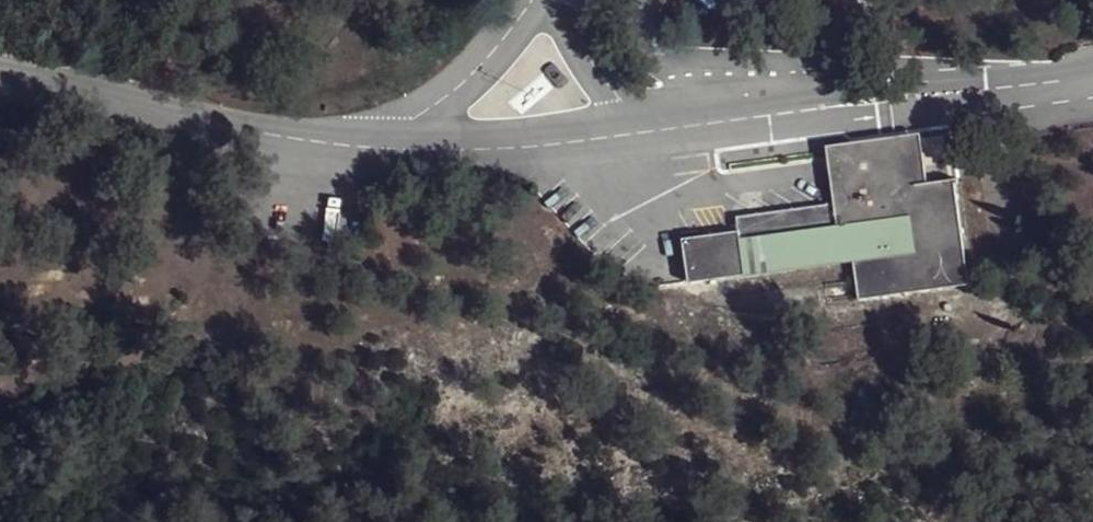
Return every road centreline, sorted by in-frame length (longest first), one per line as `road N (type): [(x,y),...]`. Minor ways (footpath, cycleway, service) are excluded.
road 1 (unclassified): [(651,134),(1092,83)]
road 2 (unclassified): [(0,77),(262,137),(406,142)]
road 3 (unclassified): [(406,142),(536,147),(651,134)]
road 4 (unclassified): [(538,0),(406,142)]
road 5 (unclassified): [(549,0),(567,50),(599,94),(651,134)]

